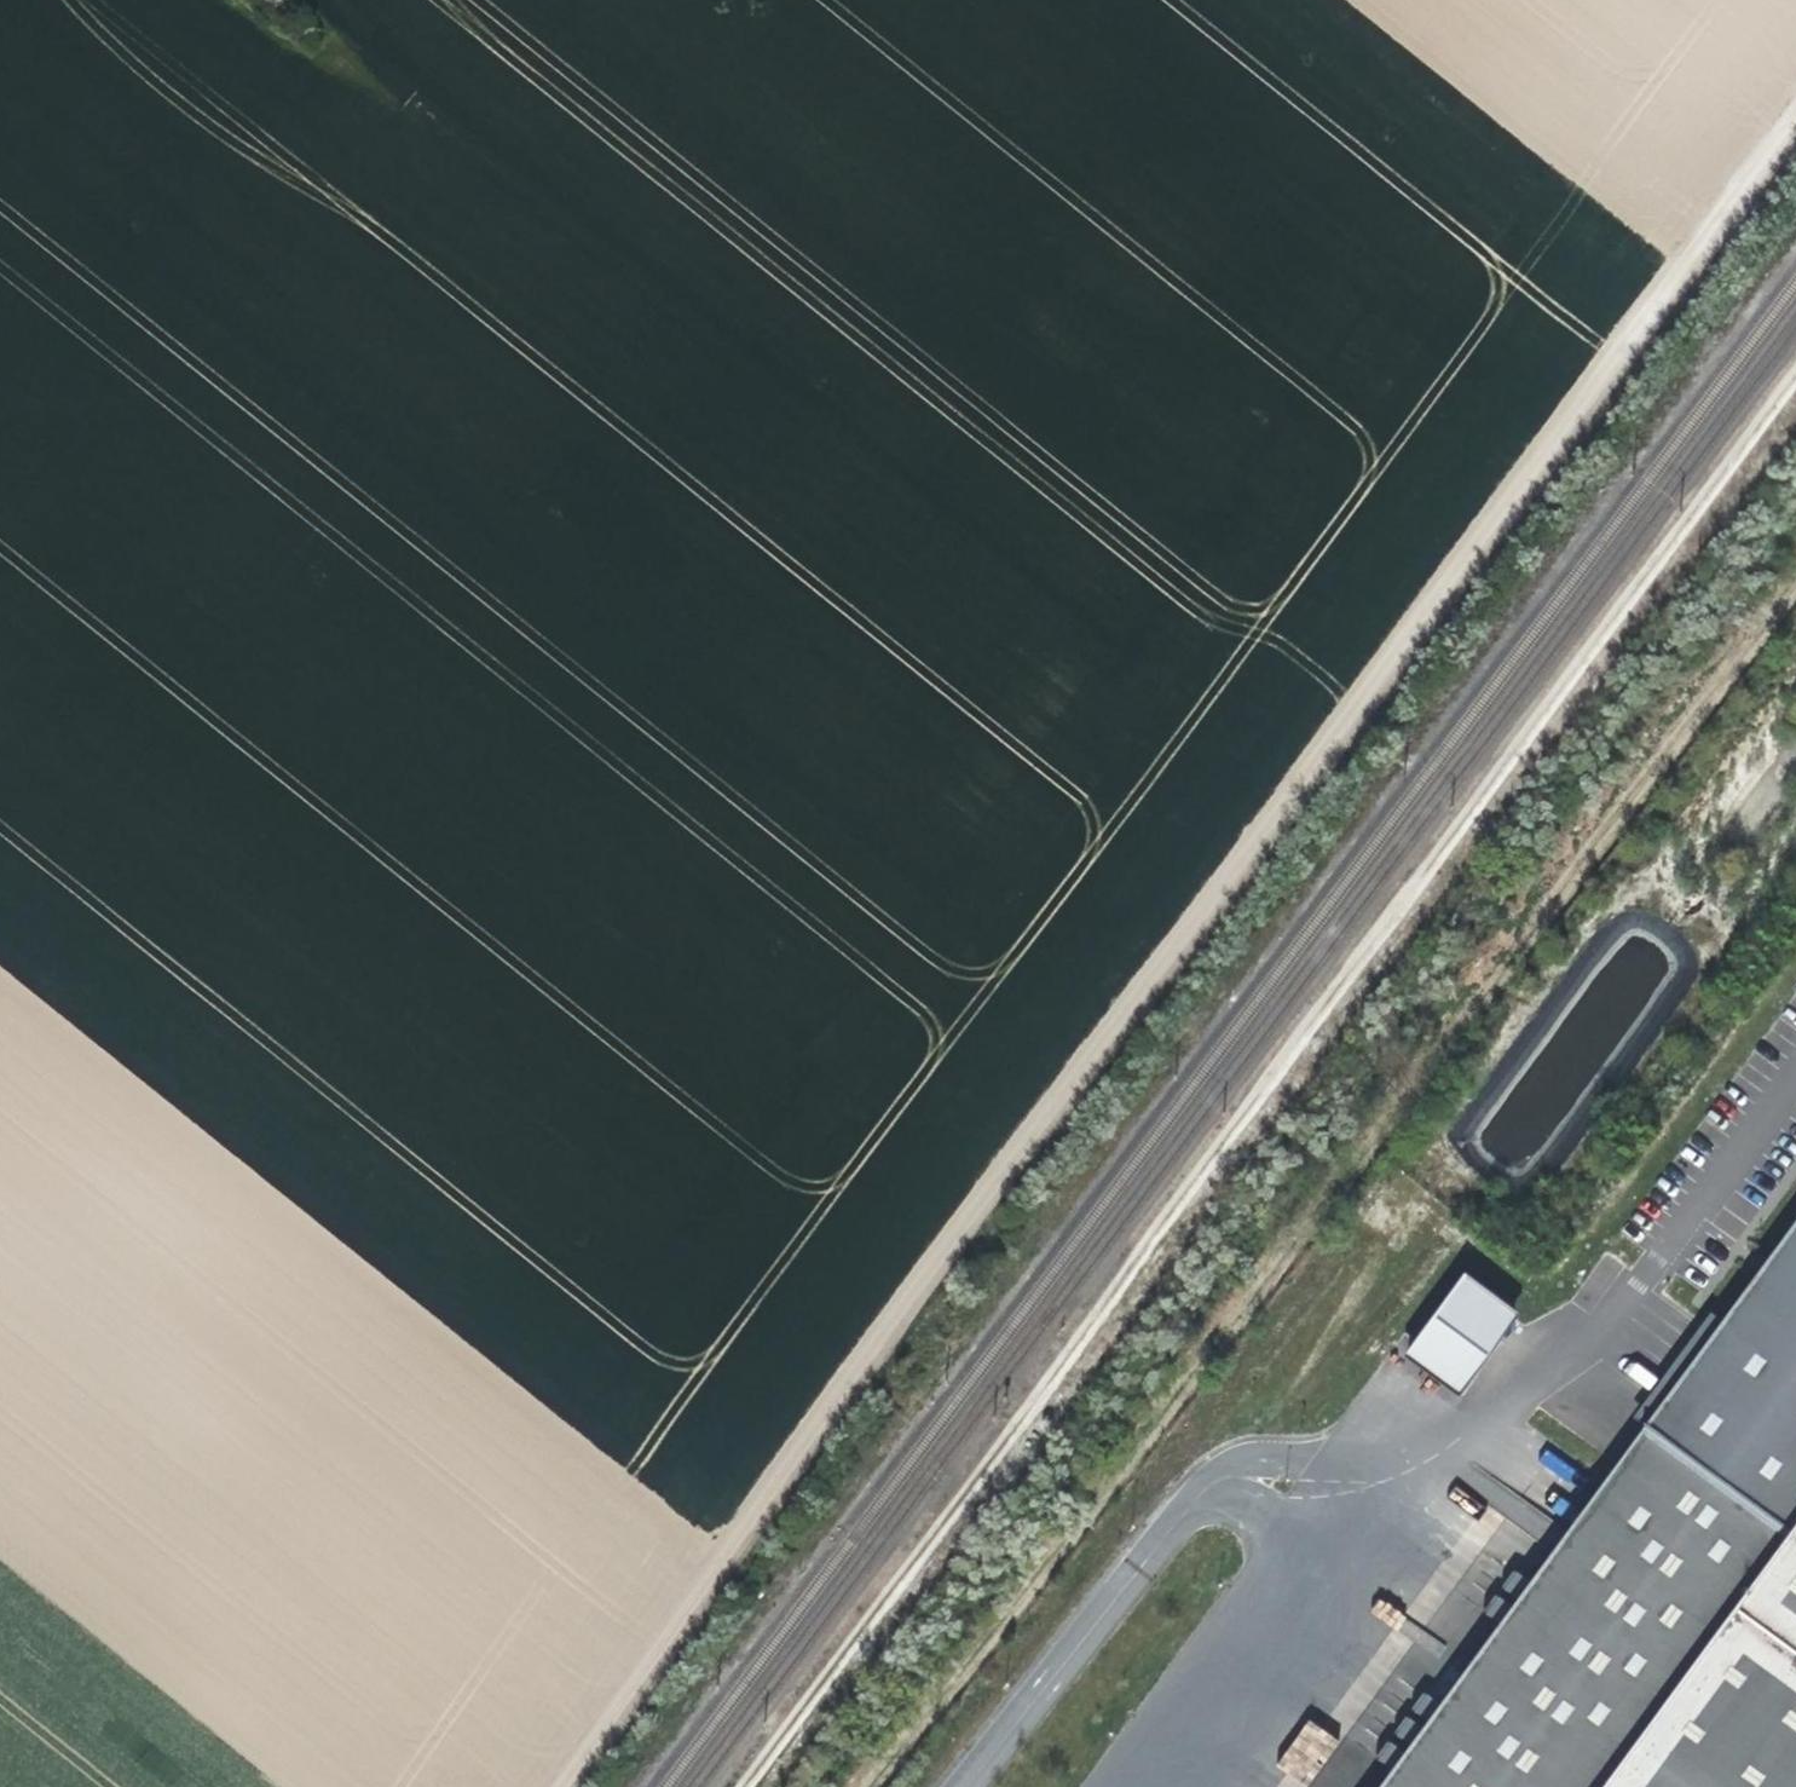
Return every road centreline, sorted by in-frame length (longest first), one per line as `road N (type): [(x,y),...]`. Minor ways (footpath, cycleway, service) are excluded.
road 1 (track): [(558,1786),(805,1439),(1795,116)]

